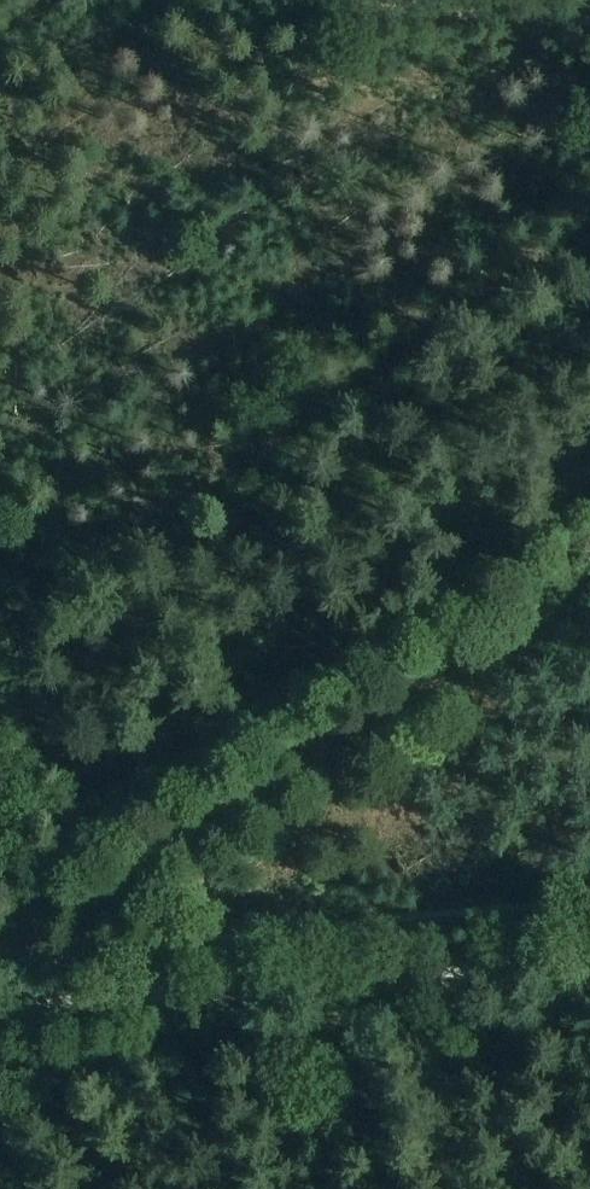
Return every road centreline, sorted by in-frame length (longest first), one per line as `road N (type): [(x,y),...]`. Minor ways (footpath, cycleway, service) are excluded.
road 1 (track): [(0,1008),(589,960)]
road 2 (track): [(589,14),(425,0)]

